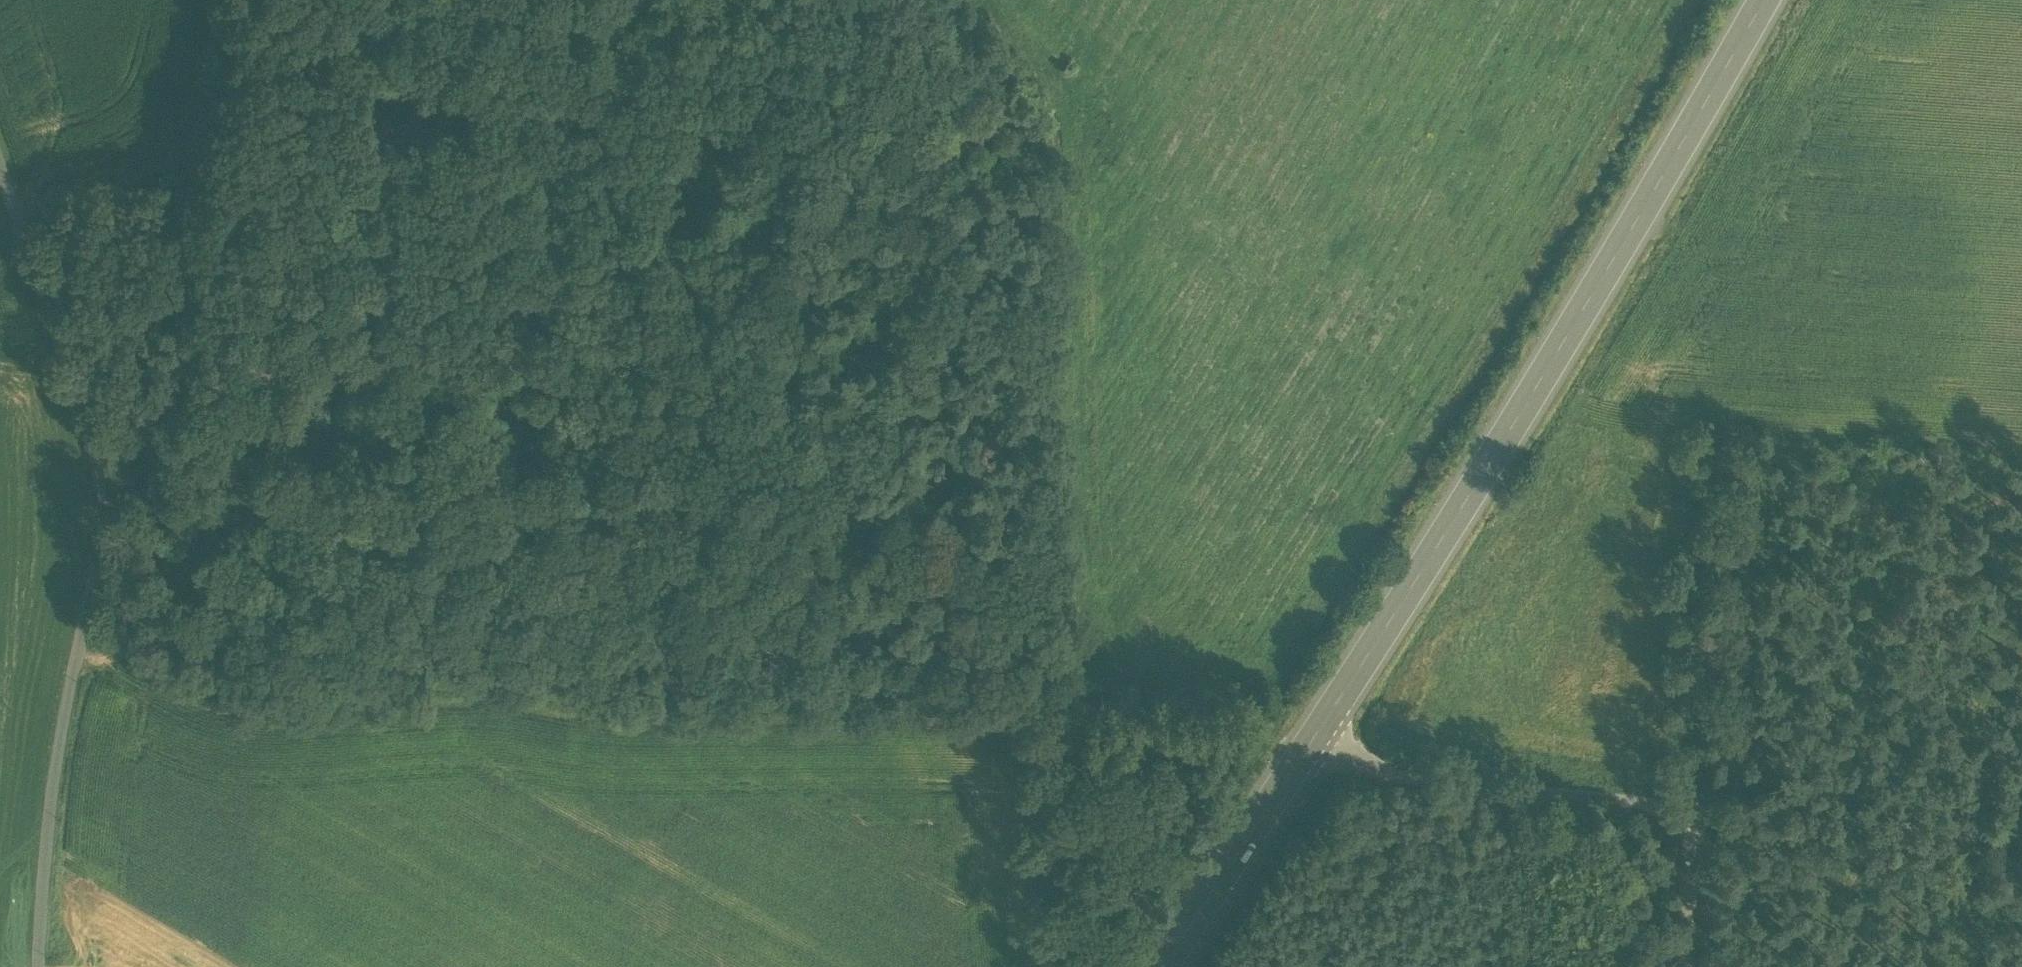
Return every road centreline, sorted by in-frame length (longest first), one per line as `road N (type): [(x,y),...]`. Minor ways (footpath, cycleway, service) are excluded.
road 1 (secondary): [(1765,0),(1498,455),(1303,753)]
road 2 (unclassified): [(40,966),(54,769),(100,507),(81,392),(0,152)]
road 3 (unclassified): [(2021,842),(1450,788),(1303,753)]
road 4 (secondary): [(1303,753),(1162,966)]
road 5 (track): [(1687,811),(1675,966)]

